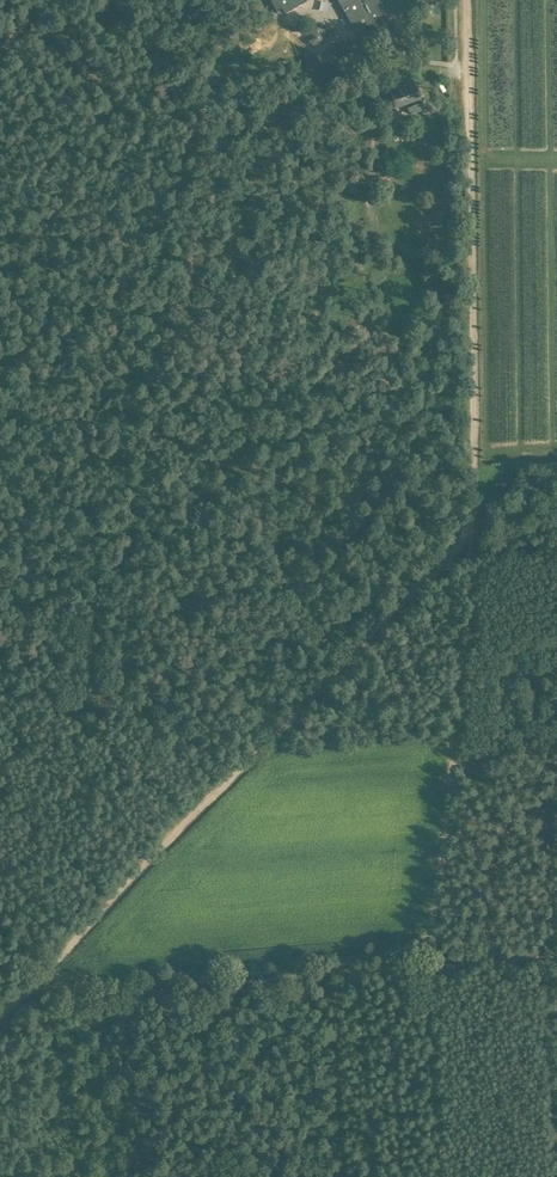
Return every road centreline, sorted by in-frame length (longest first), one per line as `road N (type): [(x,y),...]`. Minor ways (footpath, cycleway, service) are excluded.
road 1 (track): [(471,534),(432,956),(448,1176)]
road 2 (track): [(471,534),(57,958)]
road 3 (track): [(467,0),(471,534)]
road 4 (track): [(25,994),(556,949)]

